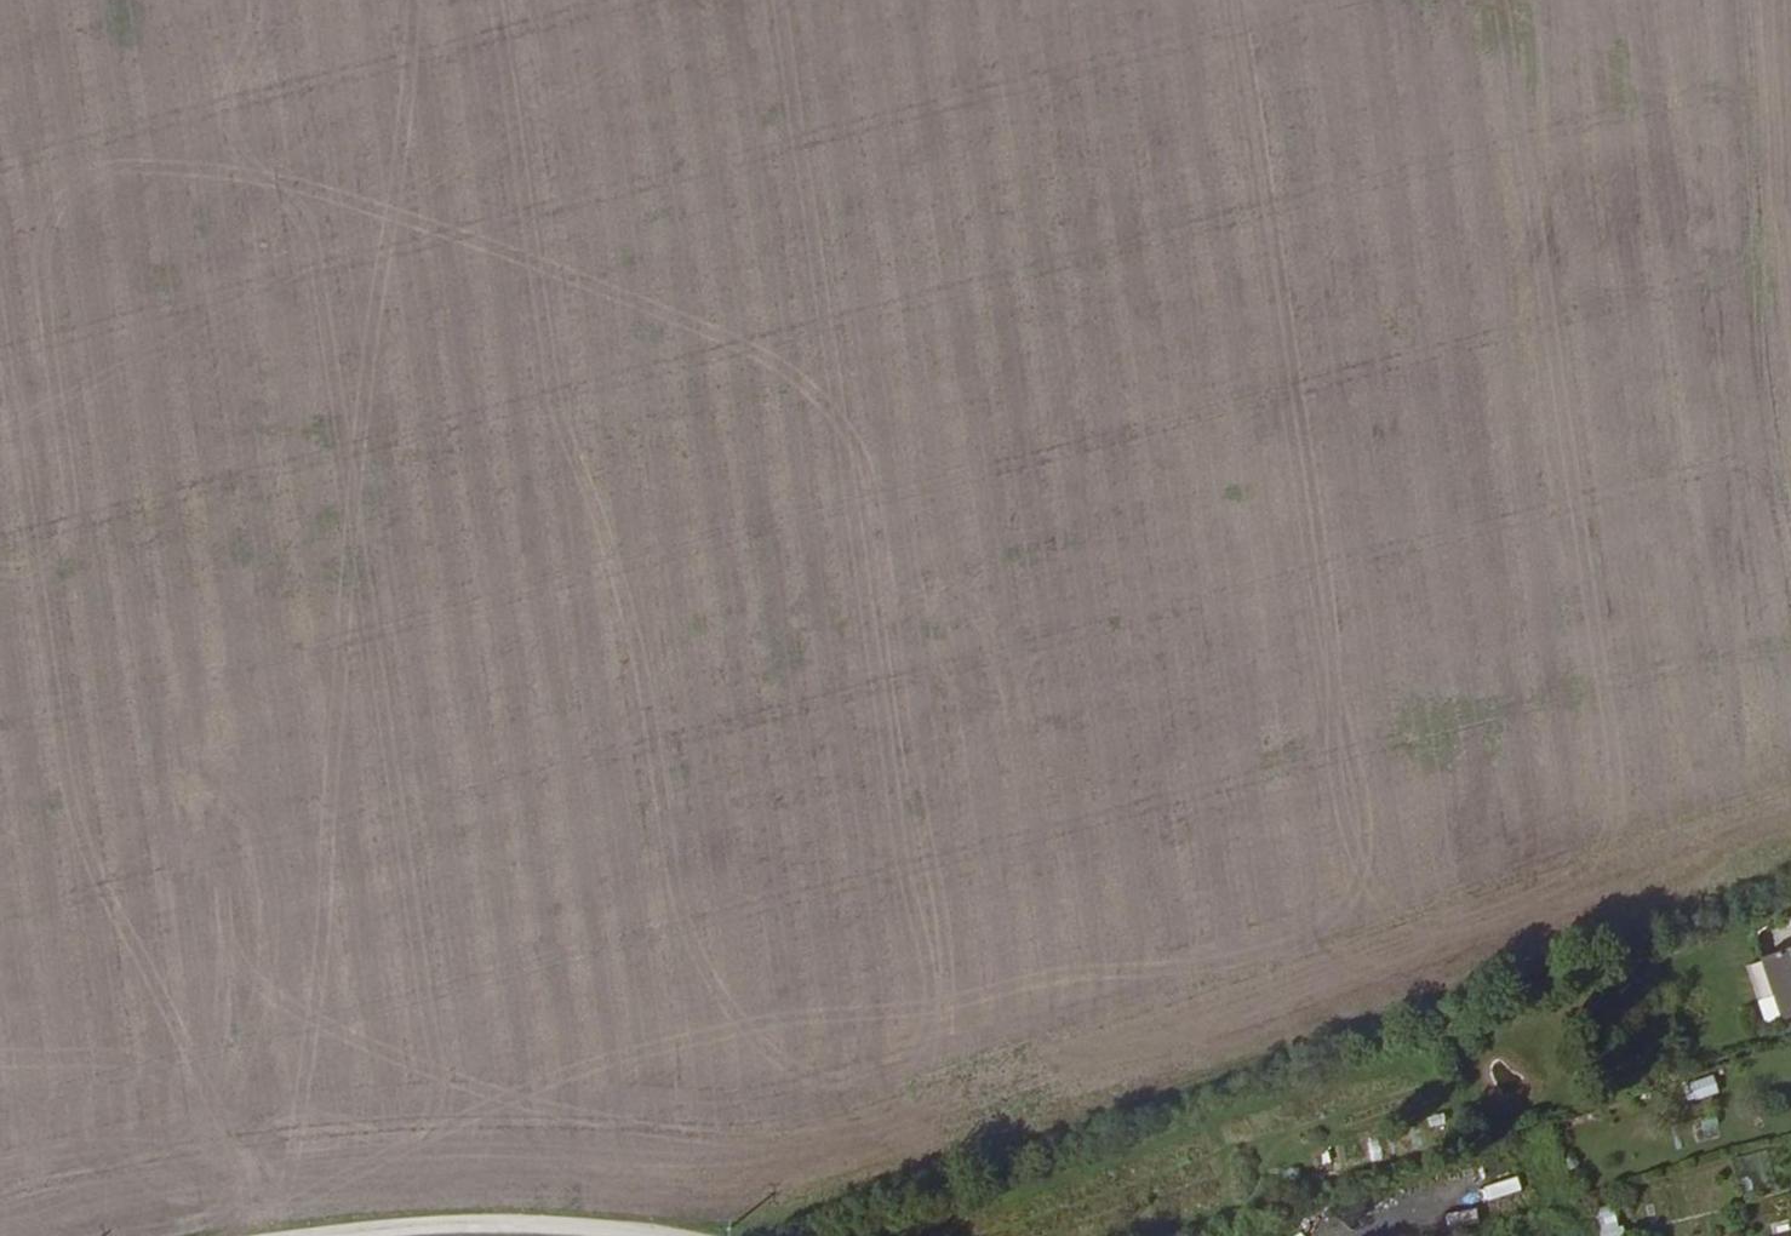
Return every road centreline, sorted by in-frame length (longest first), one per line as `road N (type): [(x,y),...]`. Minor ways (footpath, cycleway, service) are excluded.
road 1 (track): [(651,1235),(460,1225),(323,1235)]

